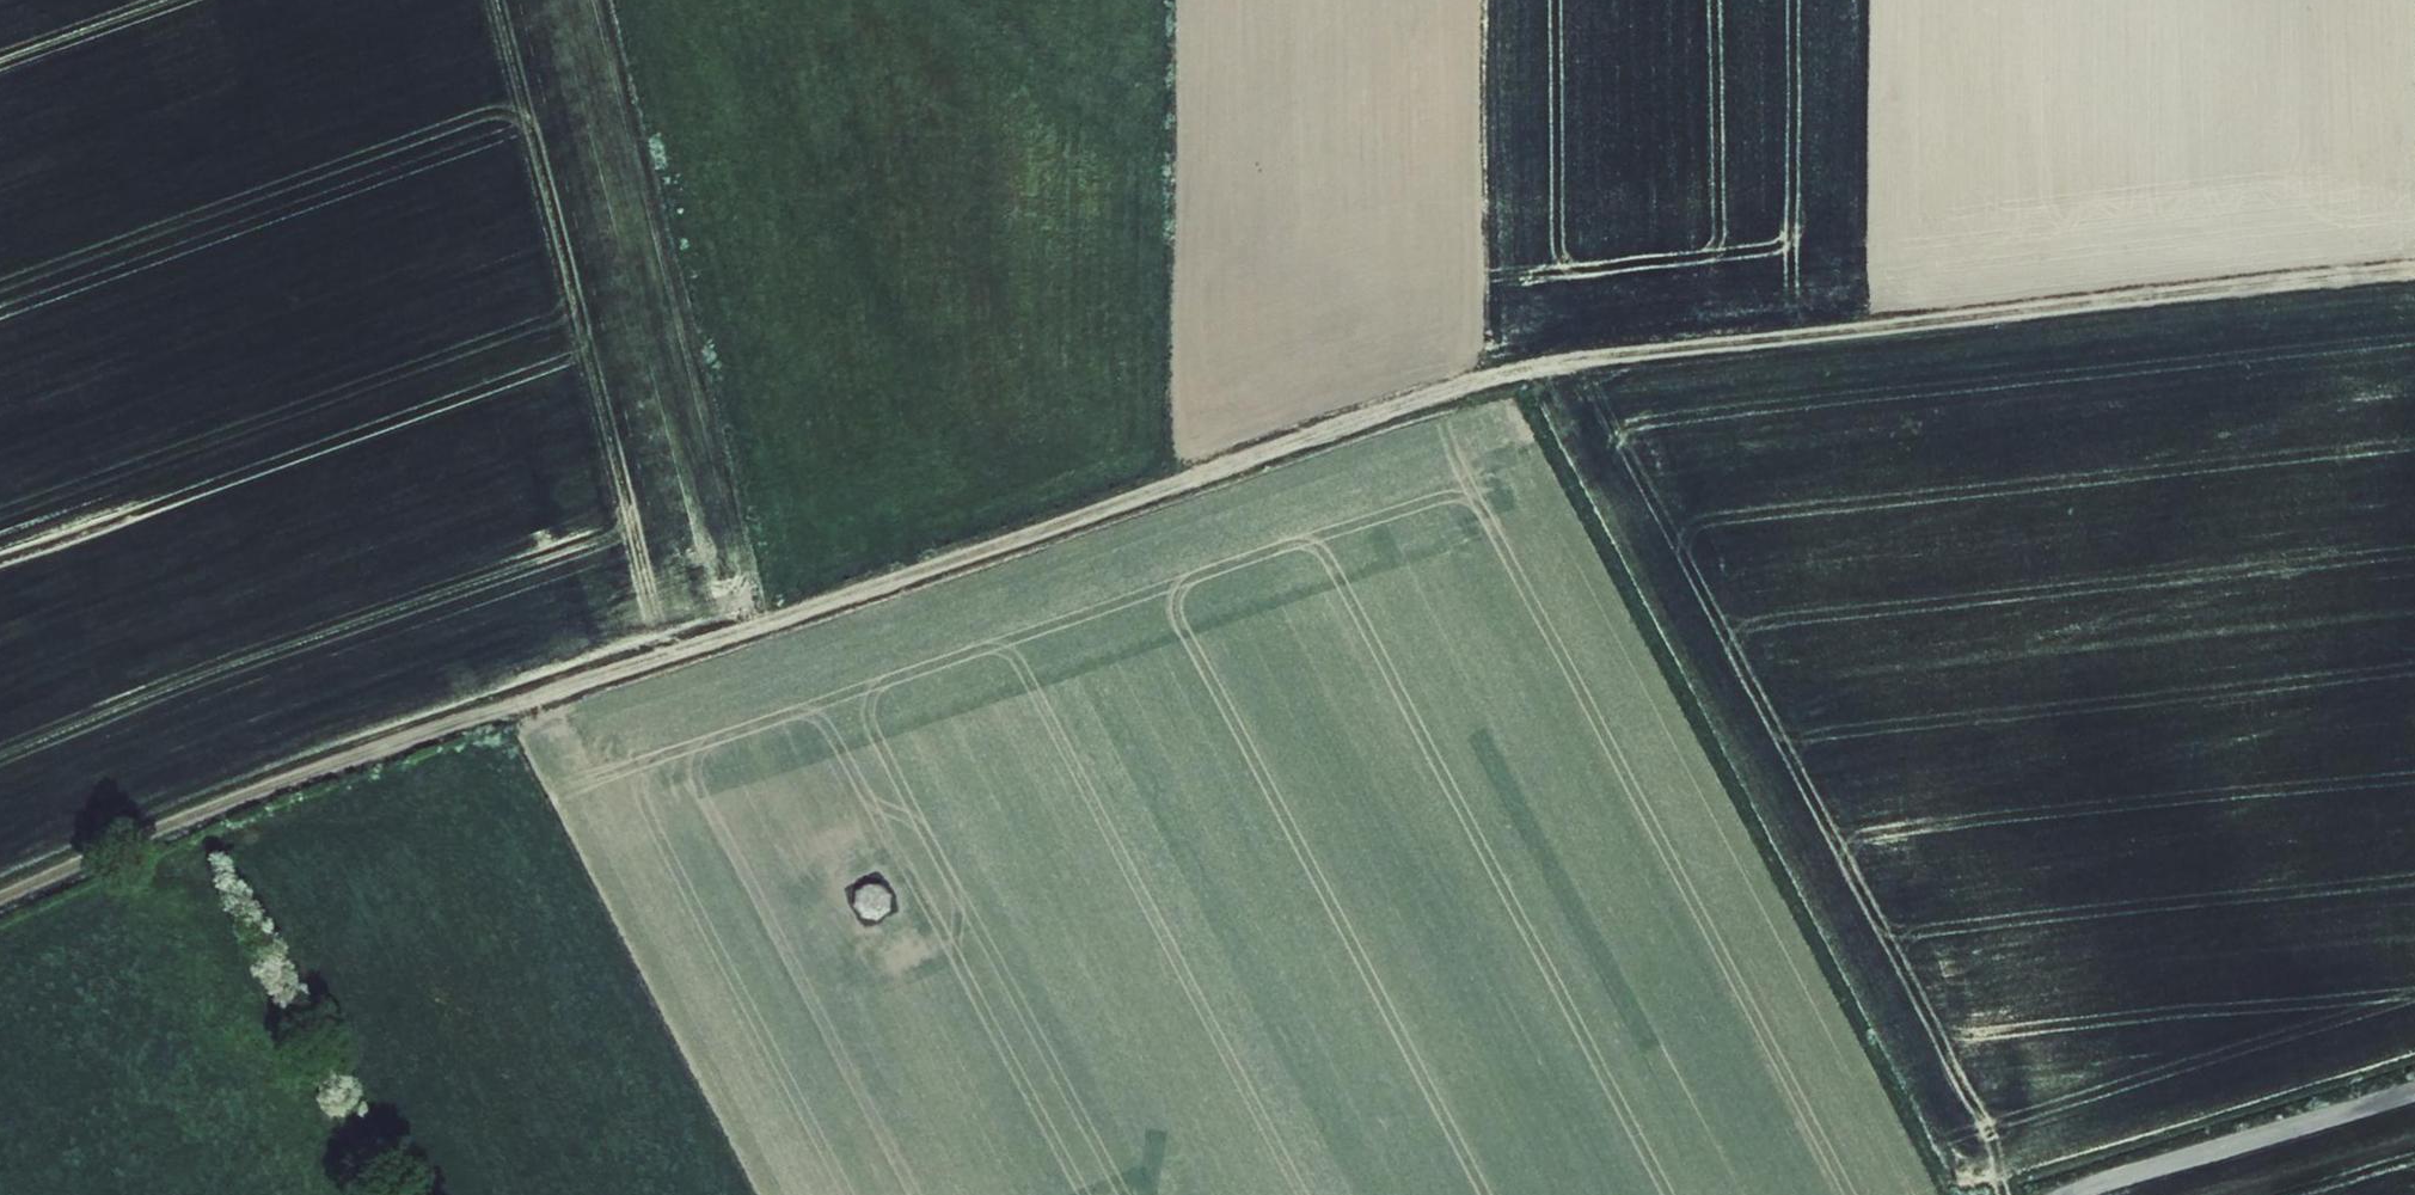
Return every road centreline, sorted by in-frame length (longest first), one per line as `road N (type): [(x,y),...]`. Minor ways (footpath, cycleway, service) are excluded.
road 1 (track): [(2414,265),(1520,369),(219,807),(0,903)]
road 2 (track): [(2414,1091),(2069,1194)]

